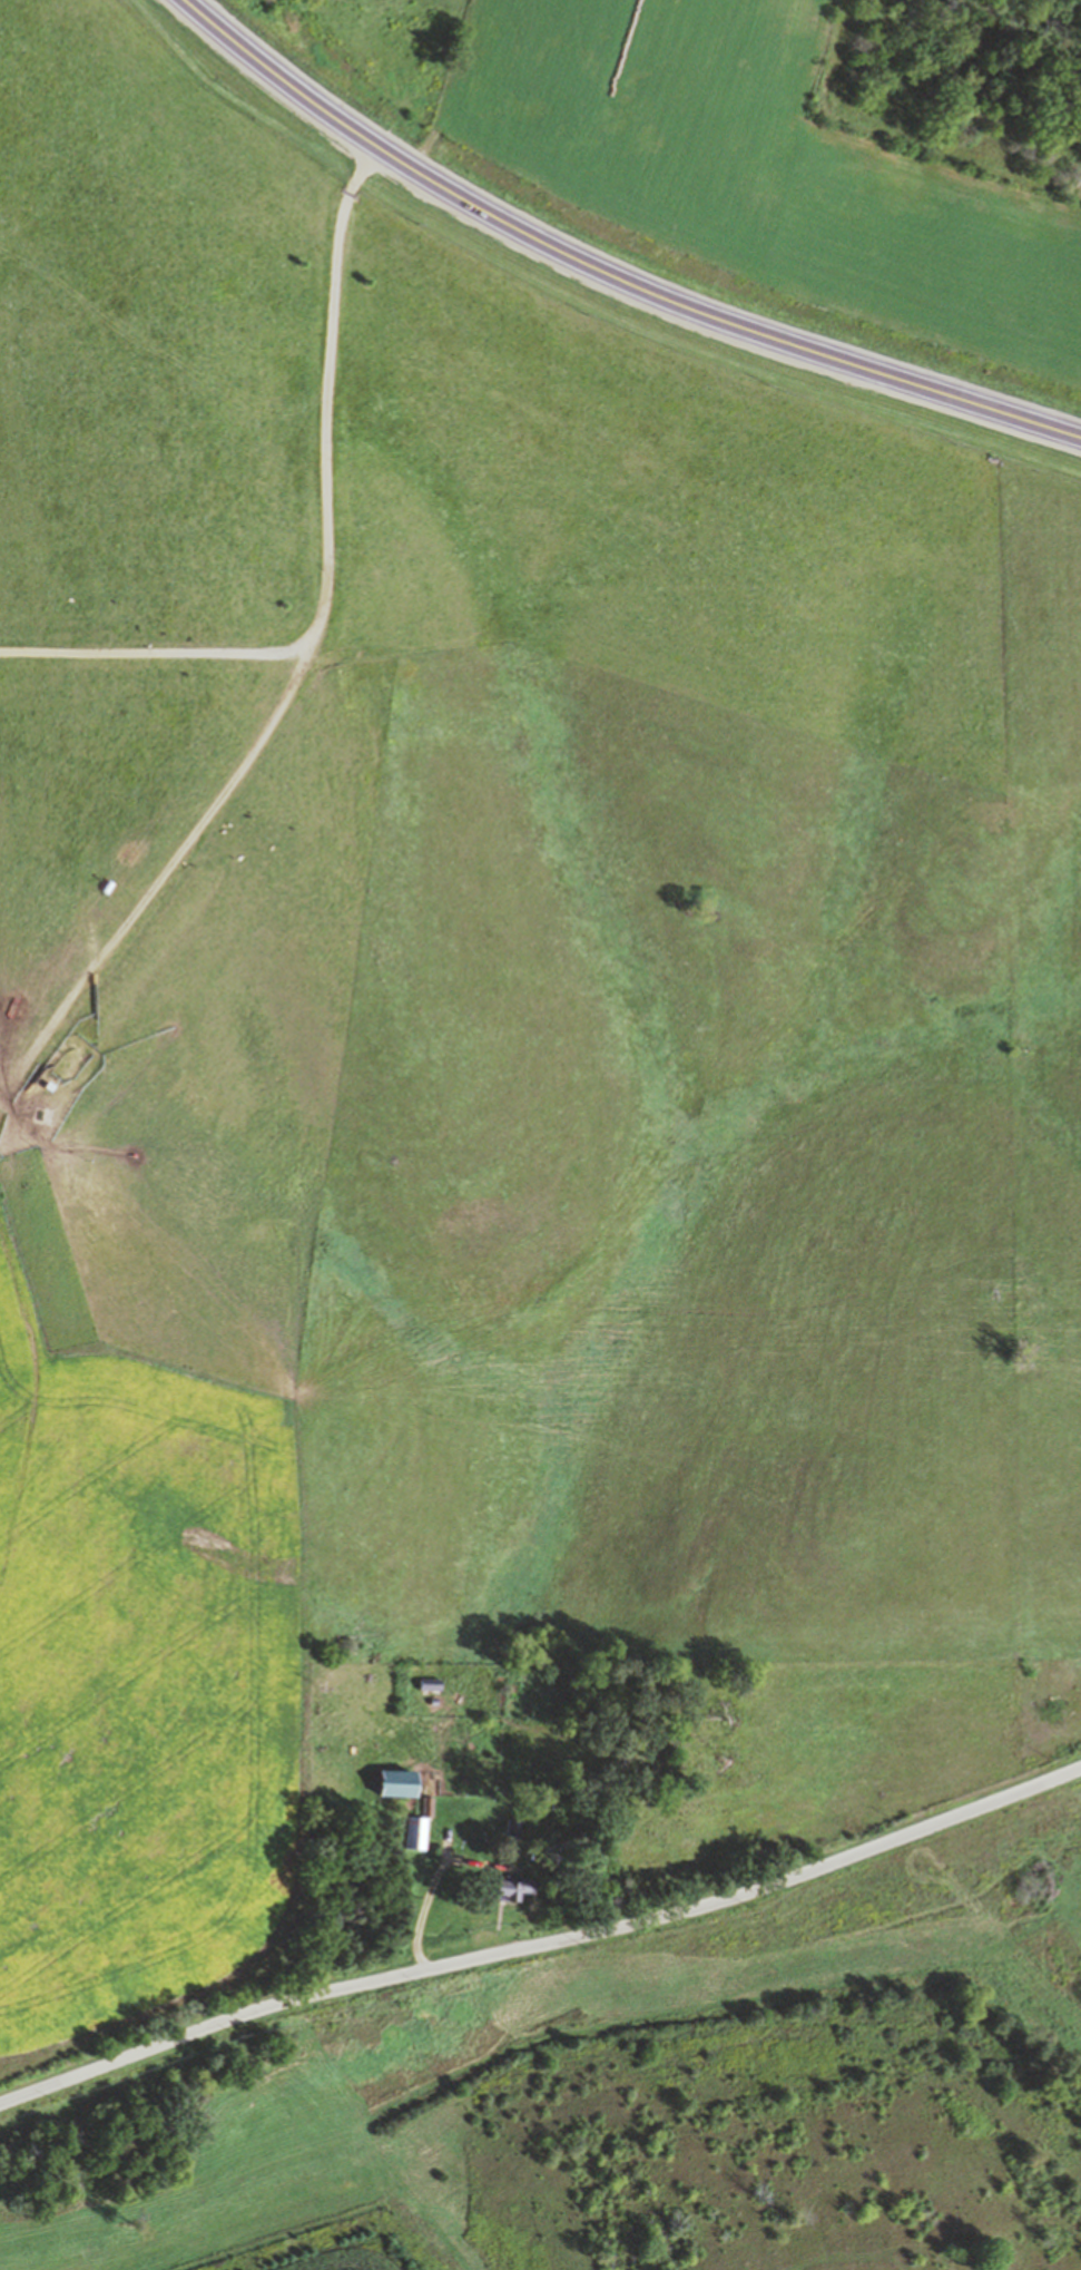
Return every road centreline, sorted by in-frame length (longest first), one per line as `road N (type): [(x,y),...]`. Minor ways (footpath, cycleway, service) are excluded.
road 1 (residential): [(1080,1765),(748,1891),(249,2010),(0,2102)]
road 2 (primary): [(1080,436),(747,329),(582,258),(371,144),(185,0)]

